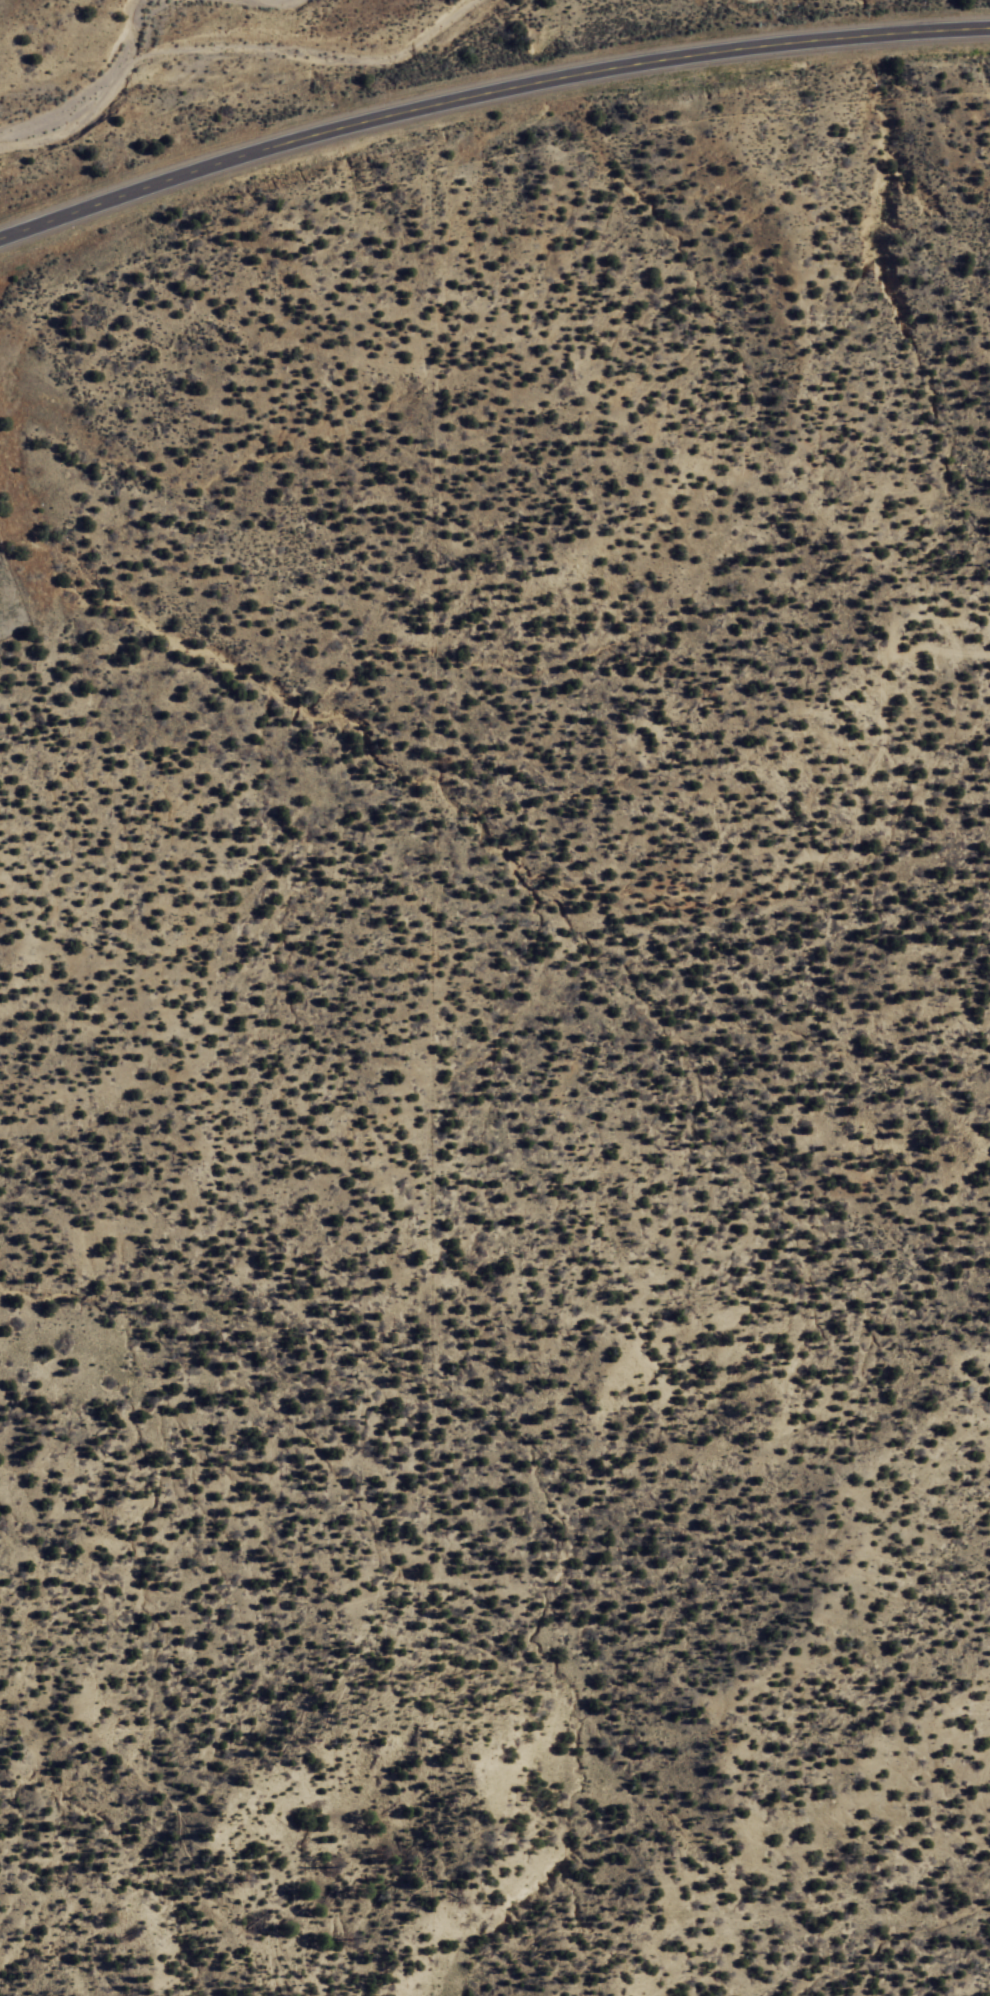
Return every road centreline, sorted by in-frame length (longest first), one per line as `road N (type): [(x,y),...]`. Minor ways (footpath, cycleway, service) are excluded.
road 1 (trunk): [(0,251),(185,184),(468,57),(758,9),(989,20)]

